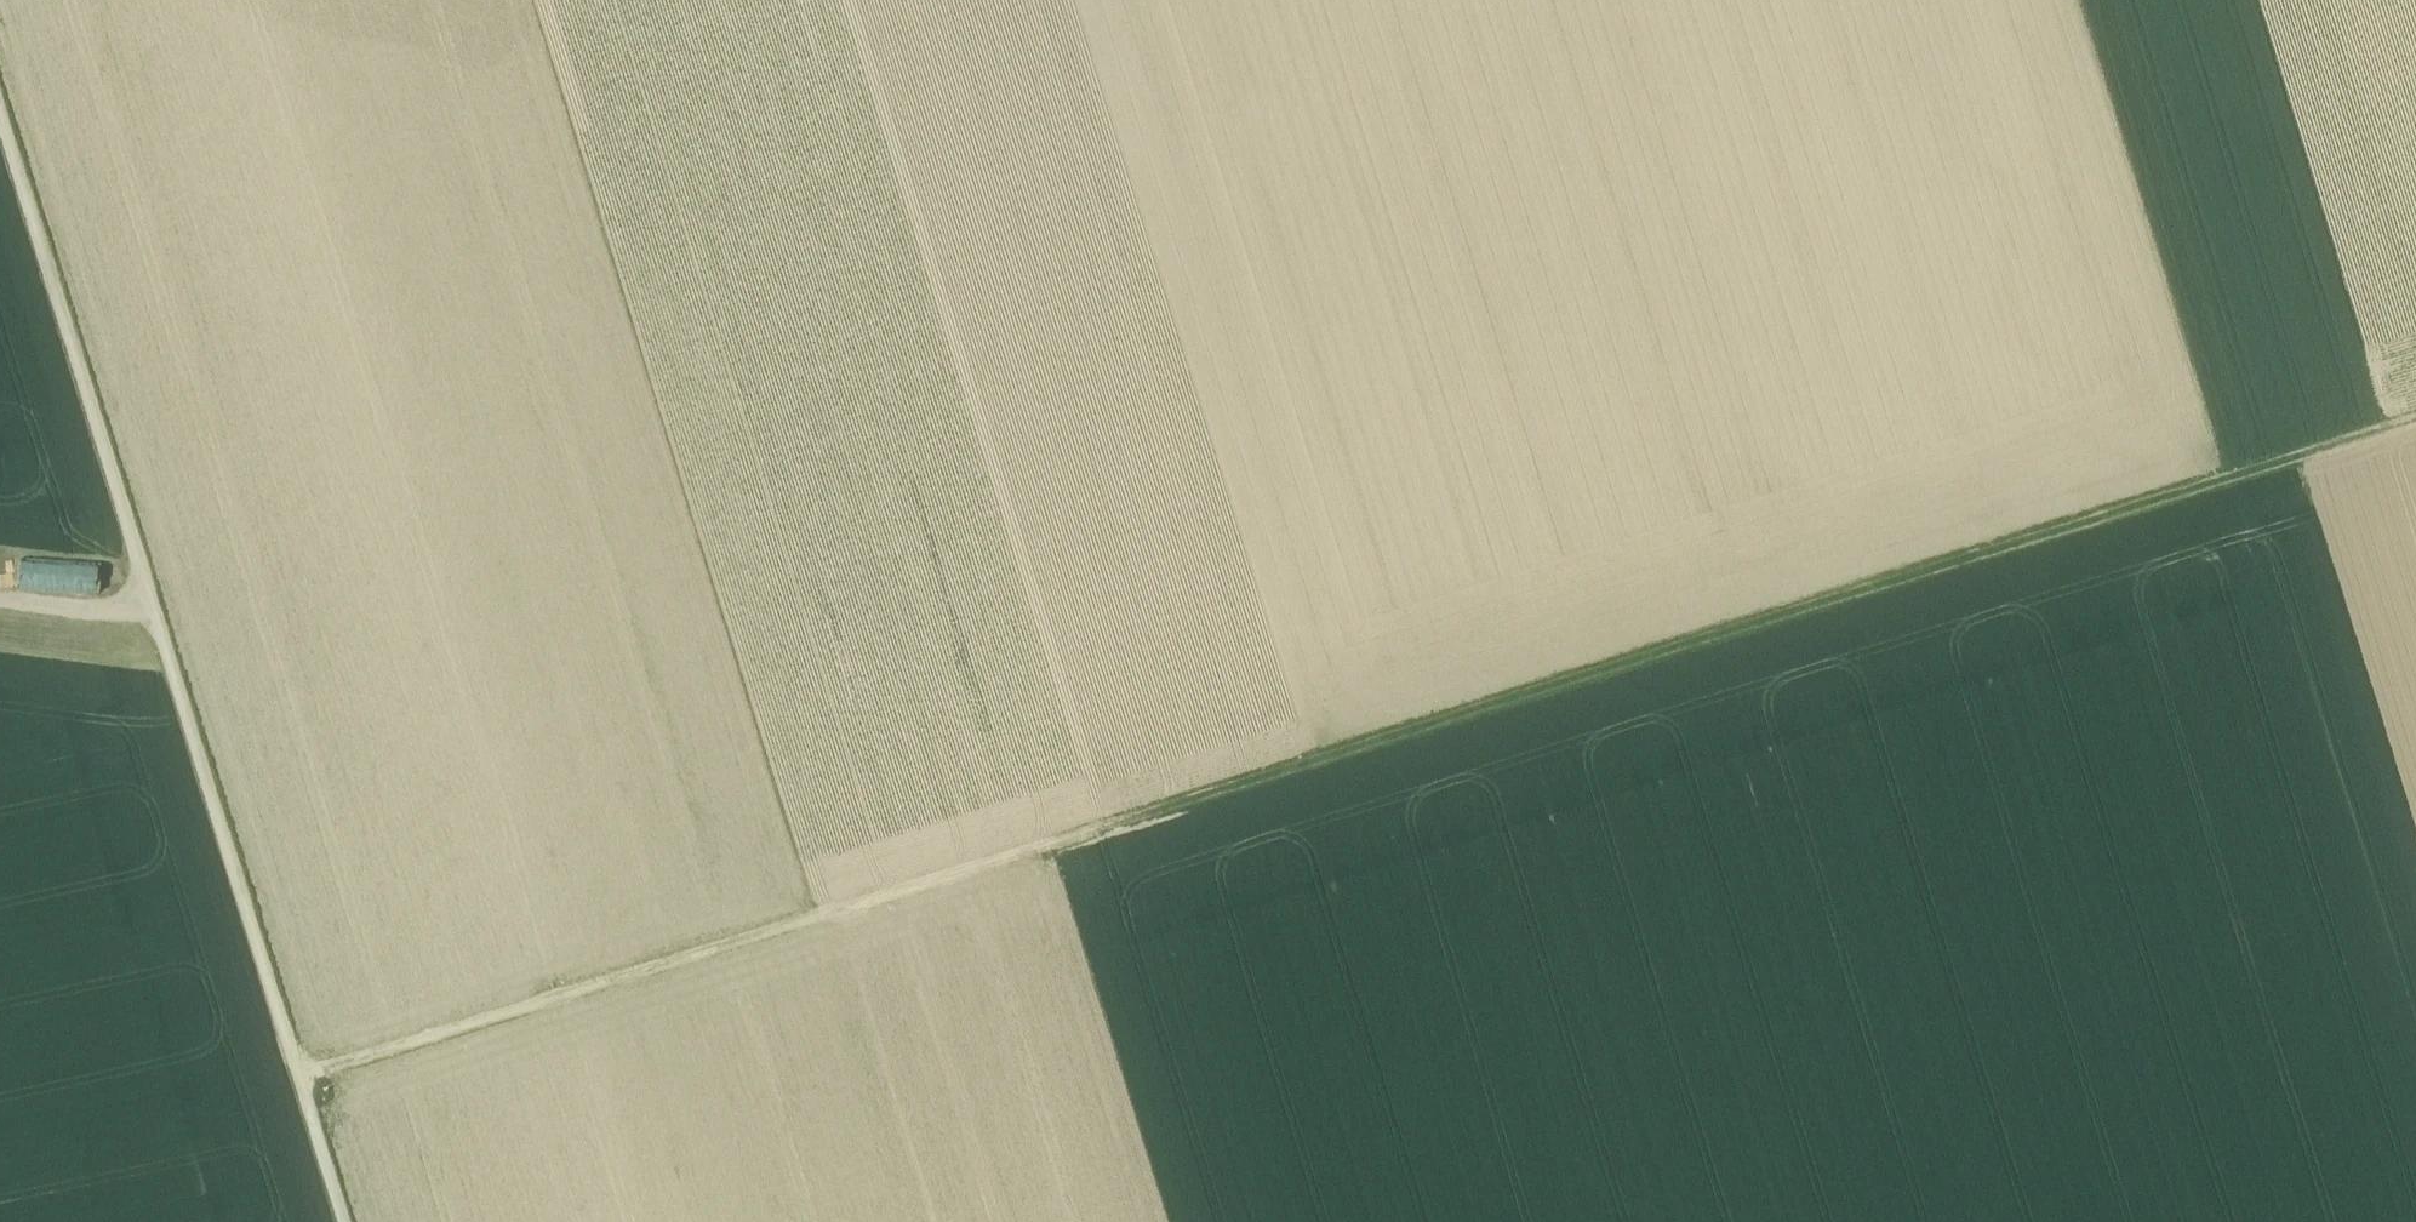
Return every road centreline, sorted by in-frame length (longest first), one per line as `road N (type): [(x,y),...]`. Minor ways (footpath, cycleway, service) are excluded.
road 1 (track): [(2415,416),(297,1077)]
road 2 (track): [(0,116),(342,1221)]
road 3 (track): [(158,628),(0,608)]

